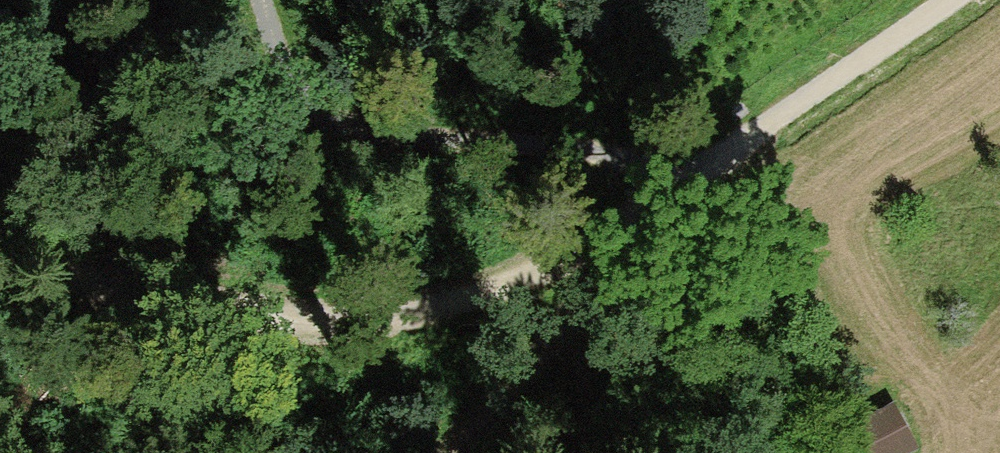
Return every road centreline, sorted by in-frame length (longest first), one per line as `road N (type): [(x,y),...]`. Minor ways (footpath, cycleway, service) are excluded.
road 1 (track): [(629,223),(334,318),(235,309),(0,257)]
road 2 (track): [(737,150),(387,136),(339,115),(285,60),(256,0)]
road 3 (track): [(948,0),(629,223)]
road 4 (track): [(629,223),(573,278),(449,452)]

